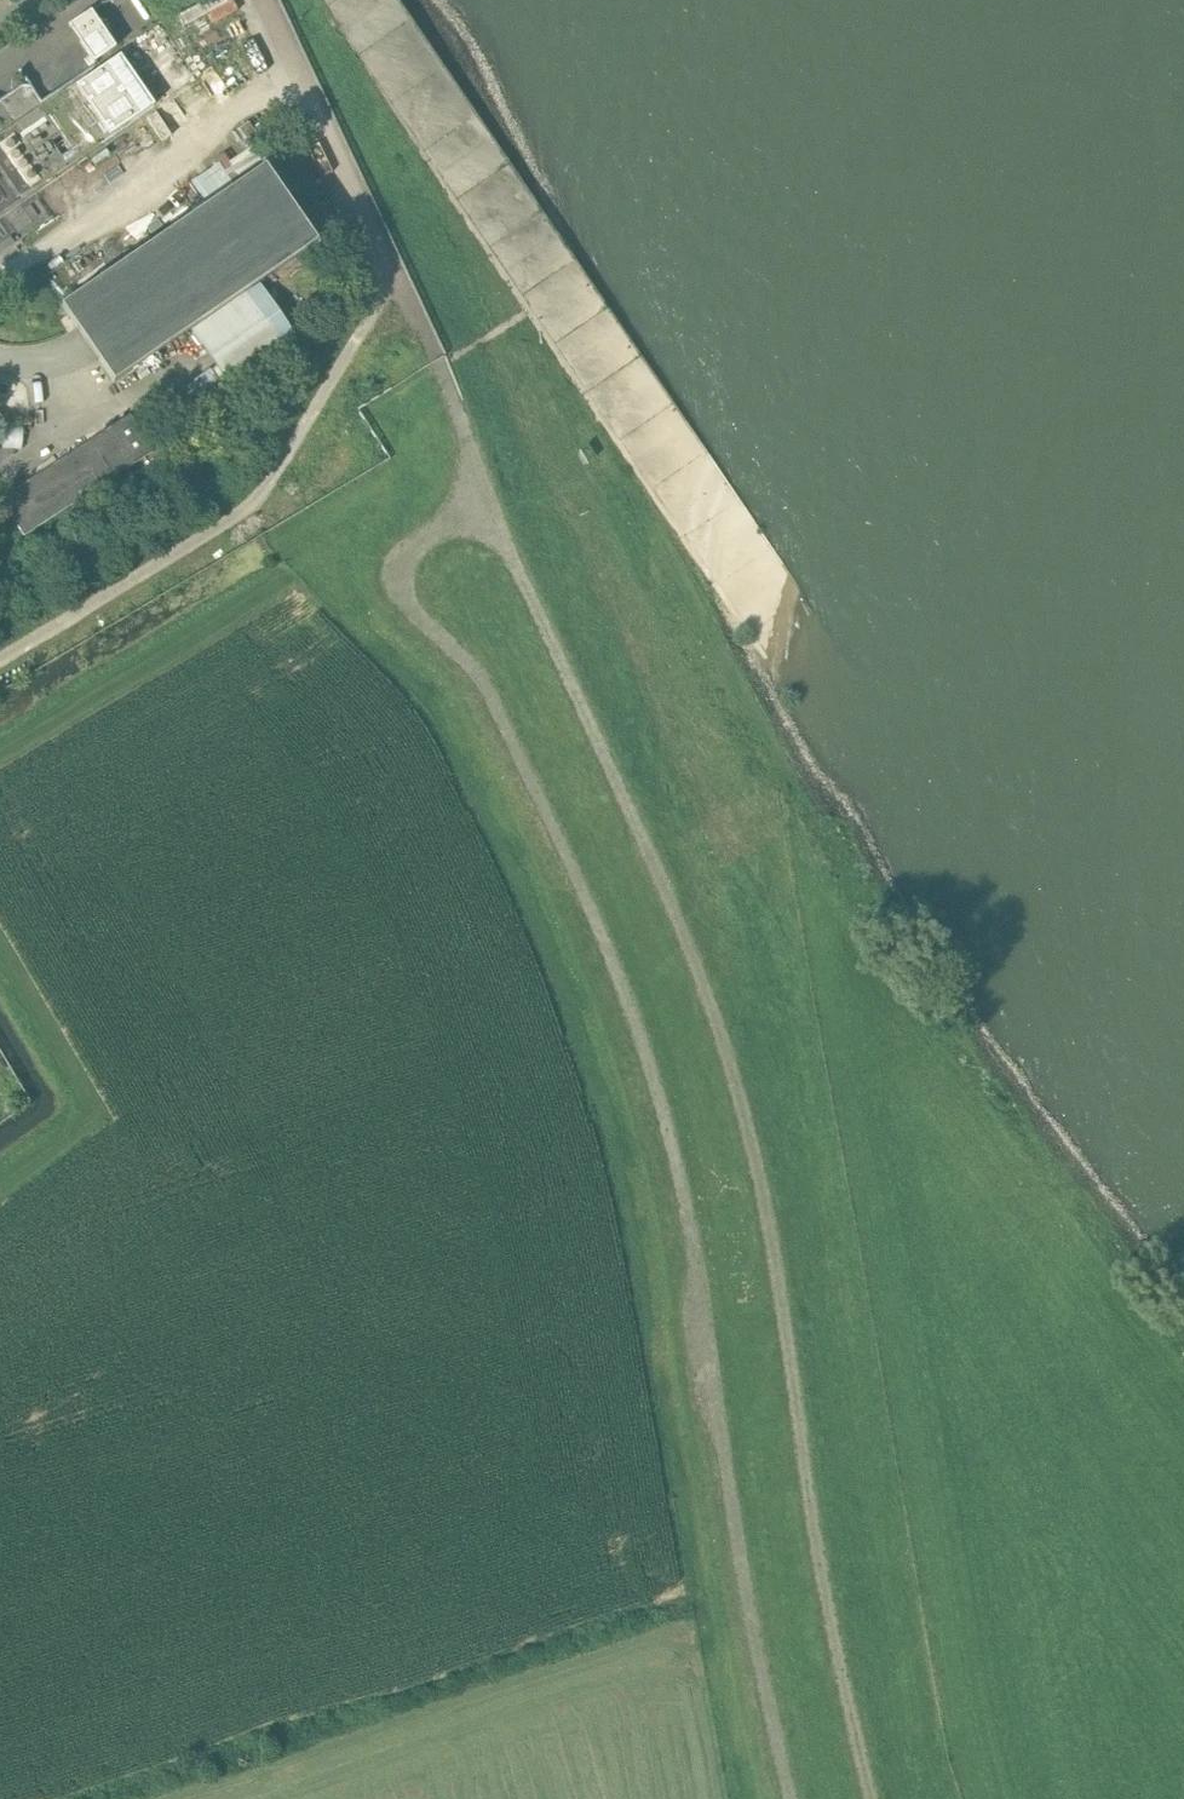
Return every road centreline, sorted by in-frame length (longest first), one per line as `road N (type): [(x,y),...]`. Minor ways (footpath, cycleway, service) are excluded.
road 1 (track): [(878,1798),(816,1517),(770,1242),(710,1010),(655,872),(482,494),(438,360)]
road 2 (track): [(796,1798),(743,1550),(706,1280),(630,1013),(488,674),(406,598),(400,573),(413,549),(482,494)]

